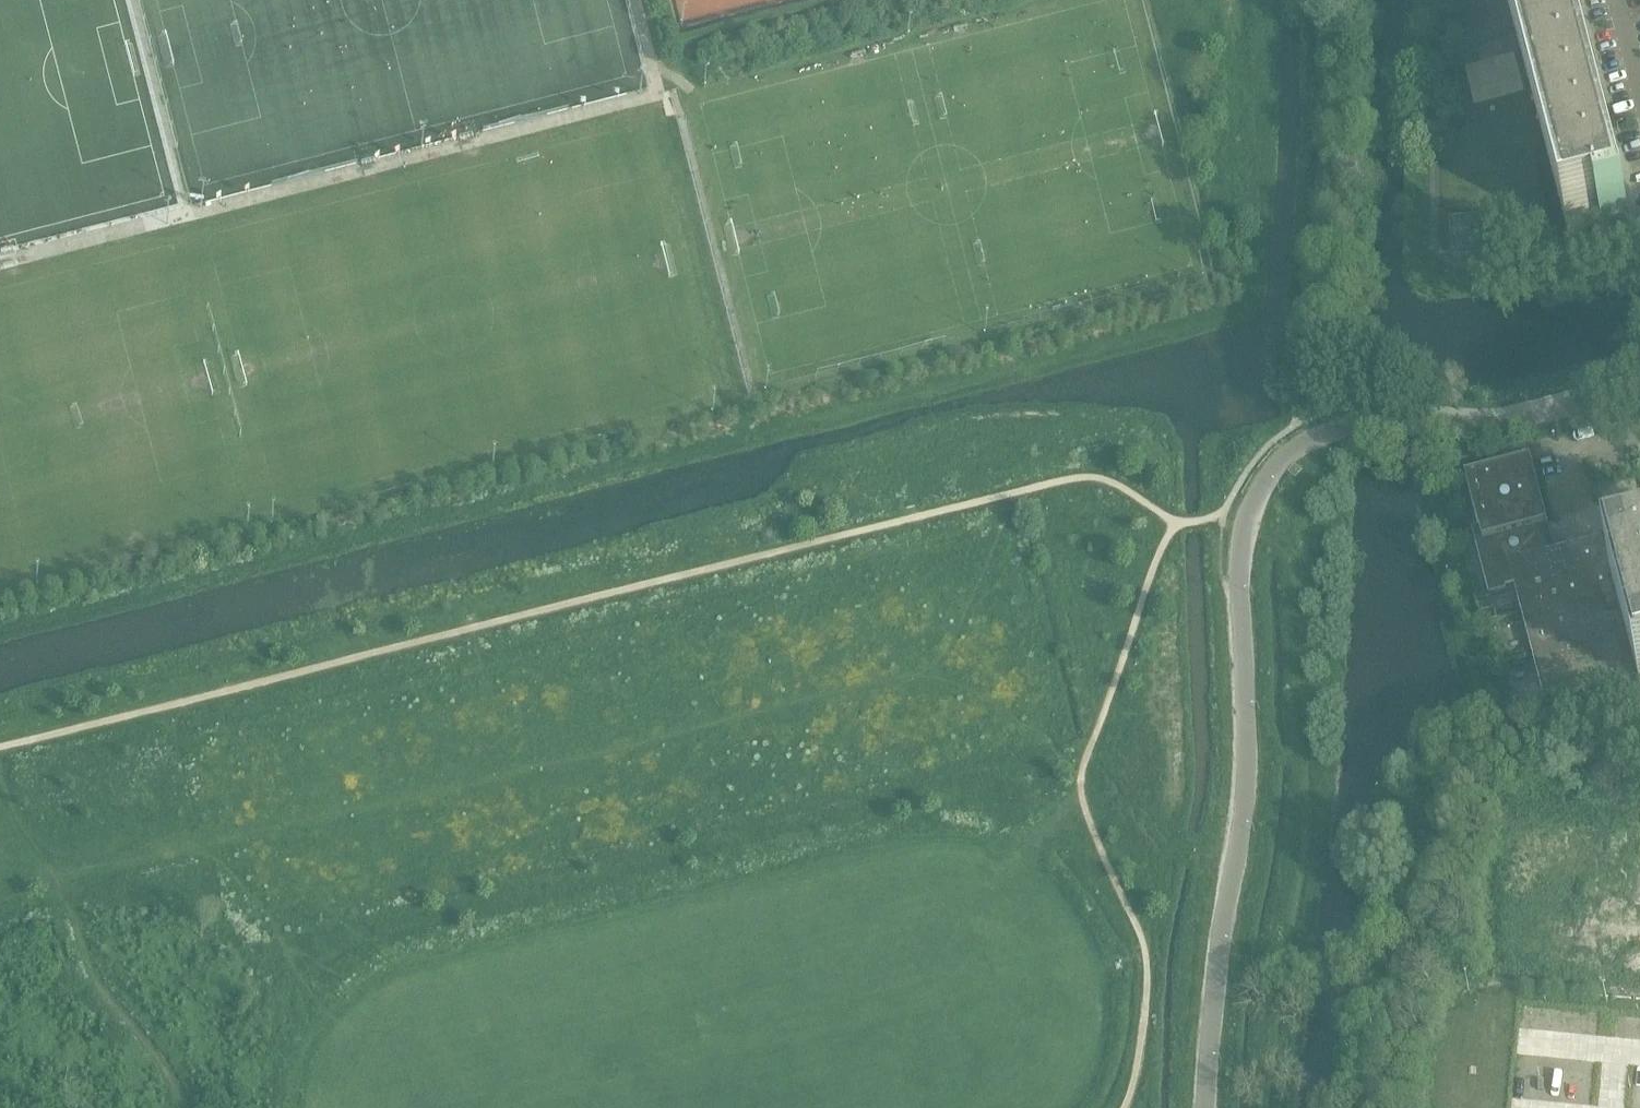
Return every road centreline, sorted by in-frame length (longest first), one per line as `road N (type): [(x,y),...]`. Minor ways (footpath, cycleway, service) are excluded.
road 1 (unclassified): [(1207,1107),(1223,937),(1246,804),(1239,577),(1245,509),(1272,462),(1313,432),(1346,422),(1533,410),(1639,383)]

